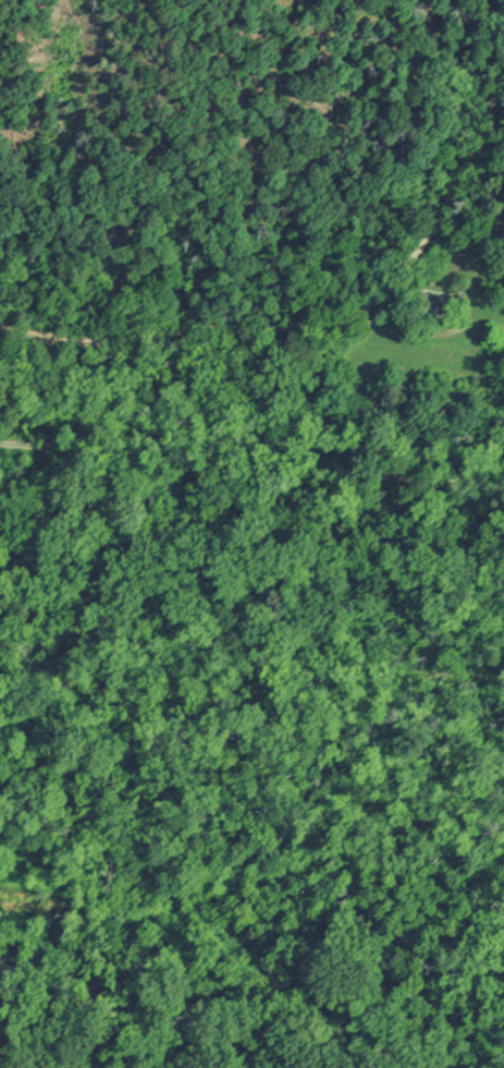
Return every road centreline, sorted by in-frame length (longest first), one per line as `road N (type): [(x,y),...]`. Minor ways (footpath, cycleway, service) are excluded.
road 1 (residential): [(503,87),(430,240),(361,308),(302,325),(86,342),(0,325)]

